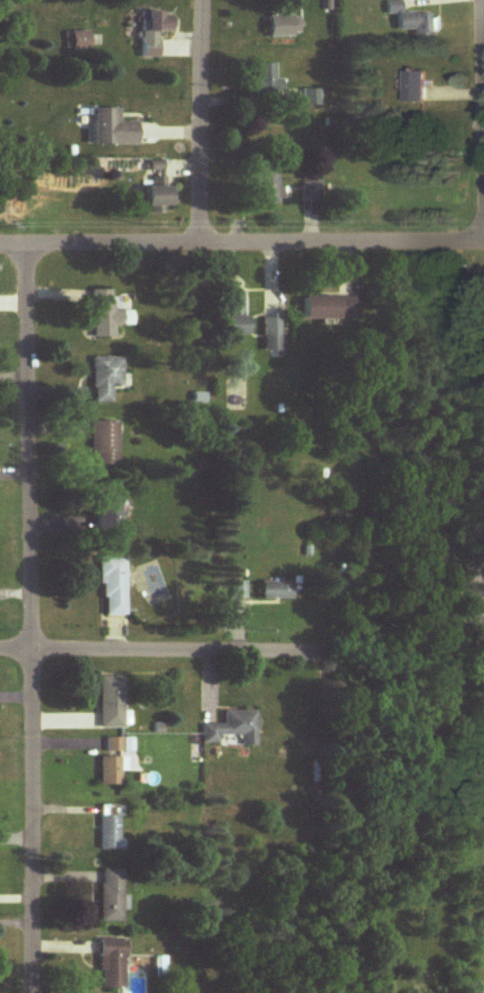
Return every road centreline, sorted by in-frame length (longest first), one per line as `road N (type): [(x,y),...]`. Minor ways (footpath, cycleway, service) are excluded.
road 1 (residential): [(25,244),(33,992)]
road 2 (residential): [(483,244),(0,244)]
road 3 (residential): [(202,0),(200,242)]
road 4 (residential): [(234,653),(0,650)]

